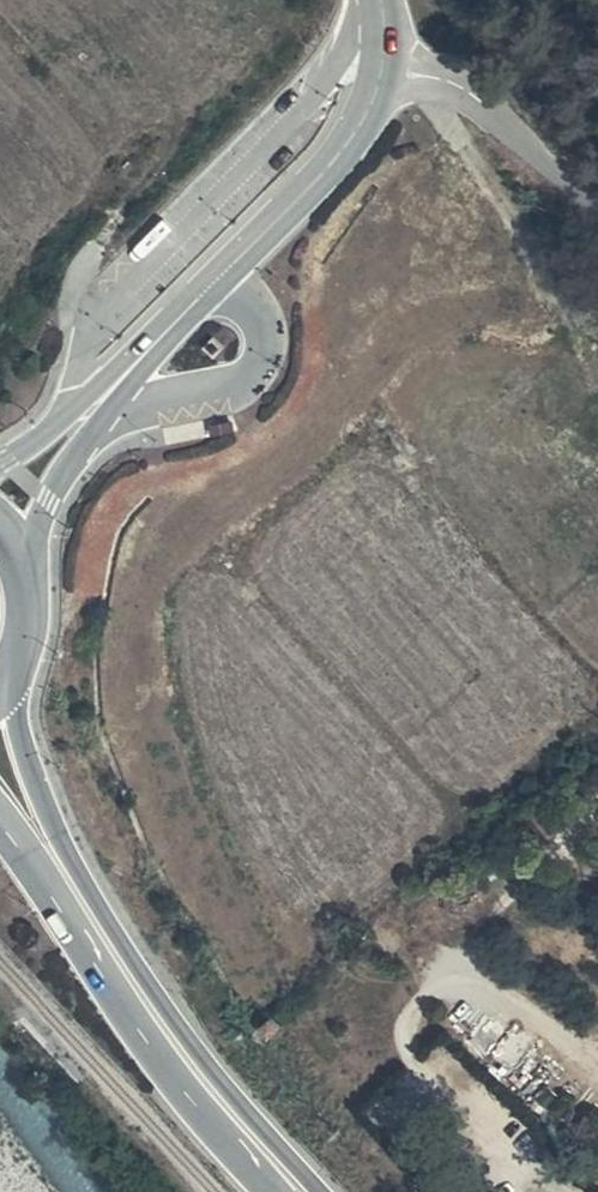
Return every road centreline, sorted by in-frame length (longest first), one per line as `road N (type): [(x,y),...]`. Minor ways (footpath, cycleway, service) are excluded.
road 1 (unclassified): [(88,414),(343,149),(384,72)]
road 2 (primary): [(63,868),(208,1081),(302,1191)]
road 3 (residential): [(384,72),(478,101),(597,212)]
road 4 (primary): [(63,868),(17,742),(5,684)]
road 5 (unclassified): [(20,555),(88,414)]
road 6 (primary): [(5,684),(31,622),(20,555)]

